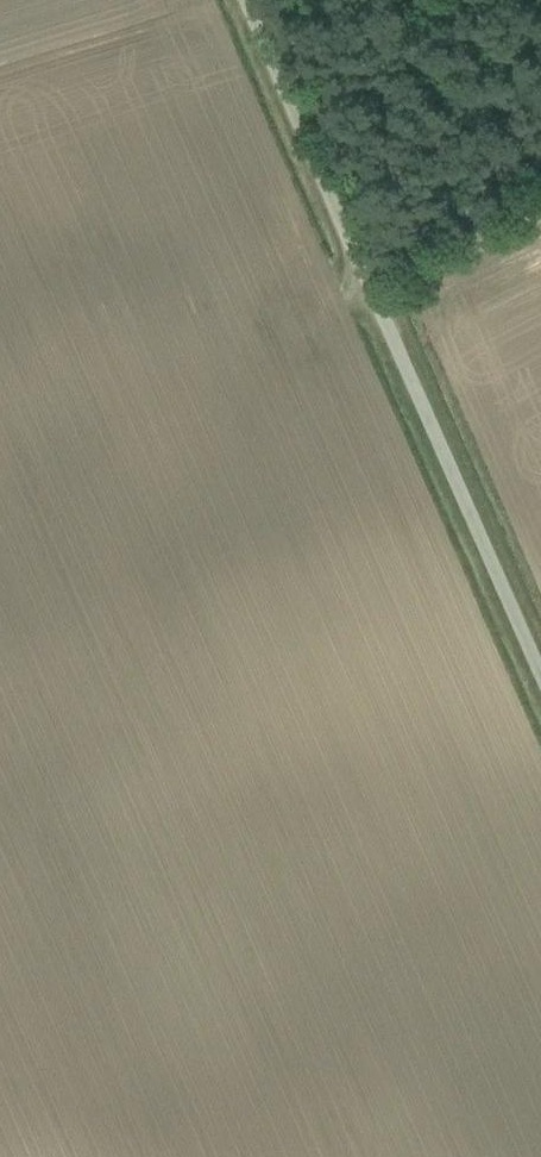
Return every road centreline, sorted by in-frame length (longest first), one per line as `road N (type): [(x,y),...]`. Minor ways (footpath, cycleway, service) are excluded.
road 1 (unclassified): [(245,0),(540,673)]

